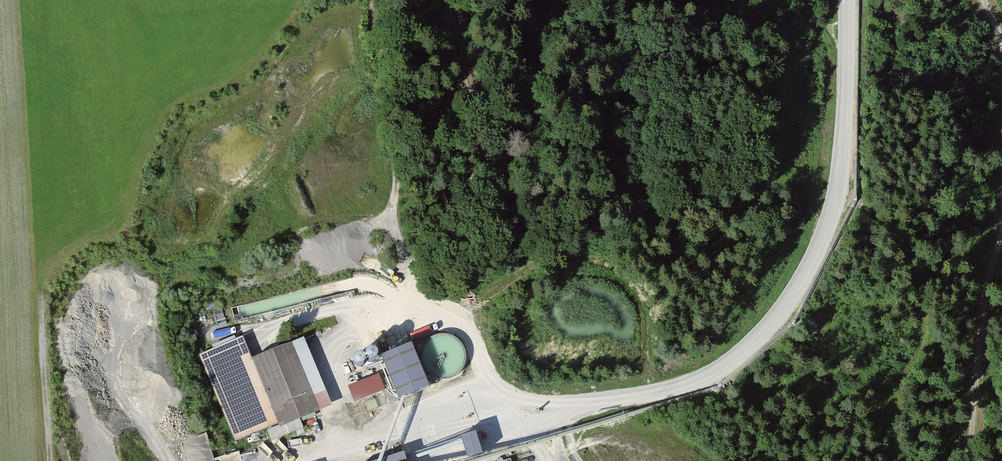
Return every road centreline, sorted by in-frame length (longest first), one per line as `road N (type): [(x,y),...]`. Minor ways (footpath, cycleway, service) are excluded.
road 1 (track): [(443,0),(479,112),(481,153),(450,217),(400,272)]
road 2 (track): [(971,460),(977,350),(1001,236)]
road 3 (track): [(660,390),(632,290),(550,261),(524,241)]
road 4 (track): [(50,460),(41,307)]

